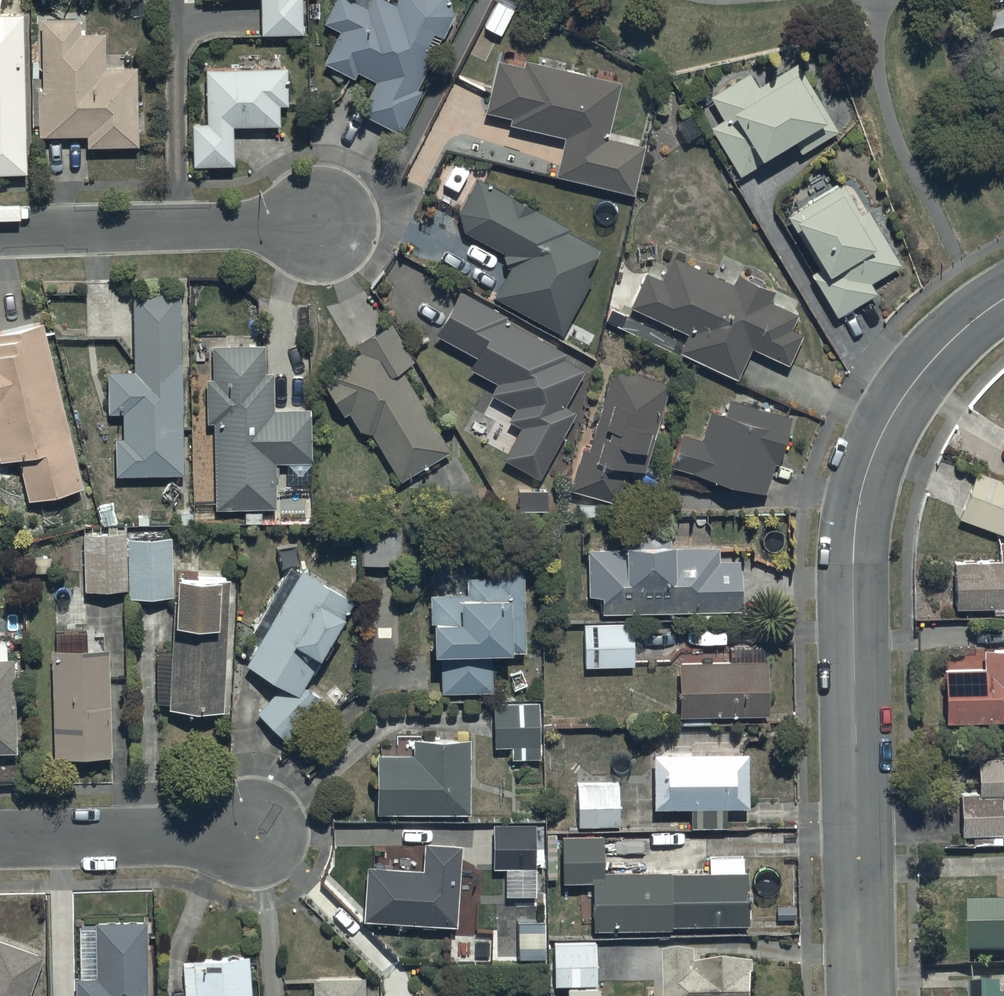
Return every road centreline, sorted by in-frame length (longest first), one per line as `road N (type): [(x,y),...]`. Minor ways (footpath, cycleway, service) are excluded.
road 1 (residential): [(858,995),(851,563),(859,506),(906,400),(933,363),(1003,302)]
road 2 (residential): [(325,222),(0,232)]
road 3 (residential): [(0,839),(259,833)]

